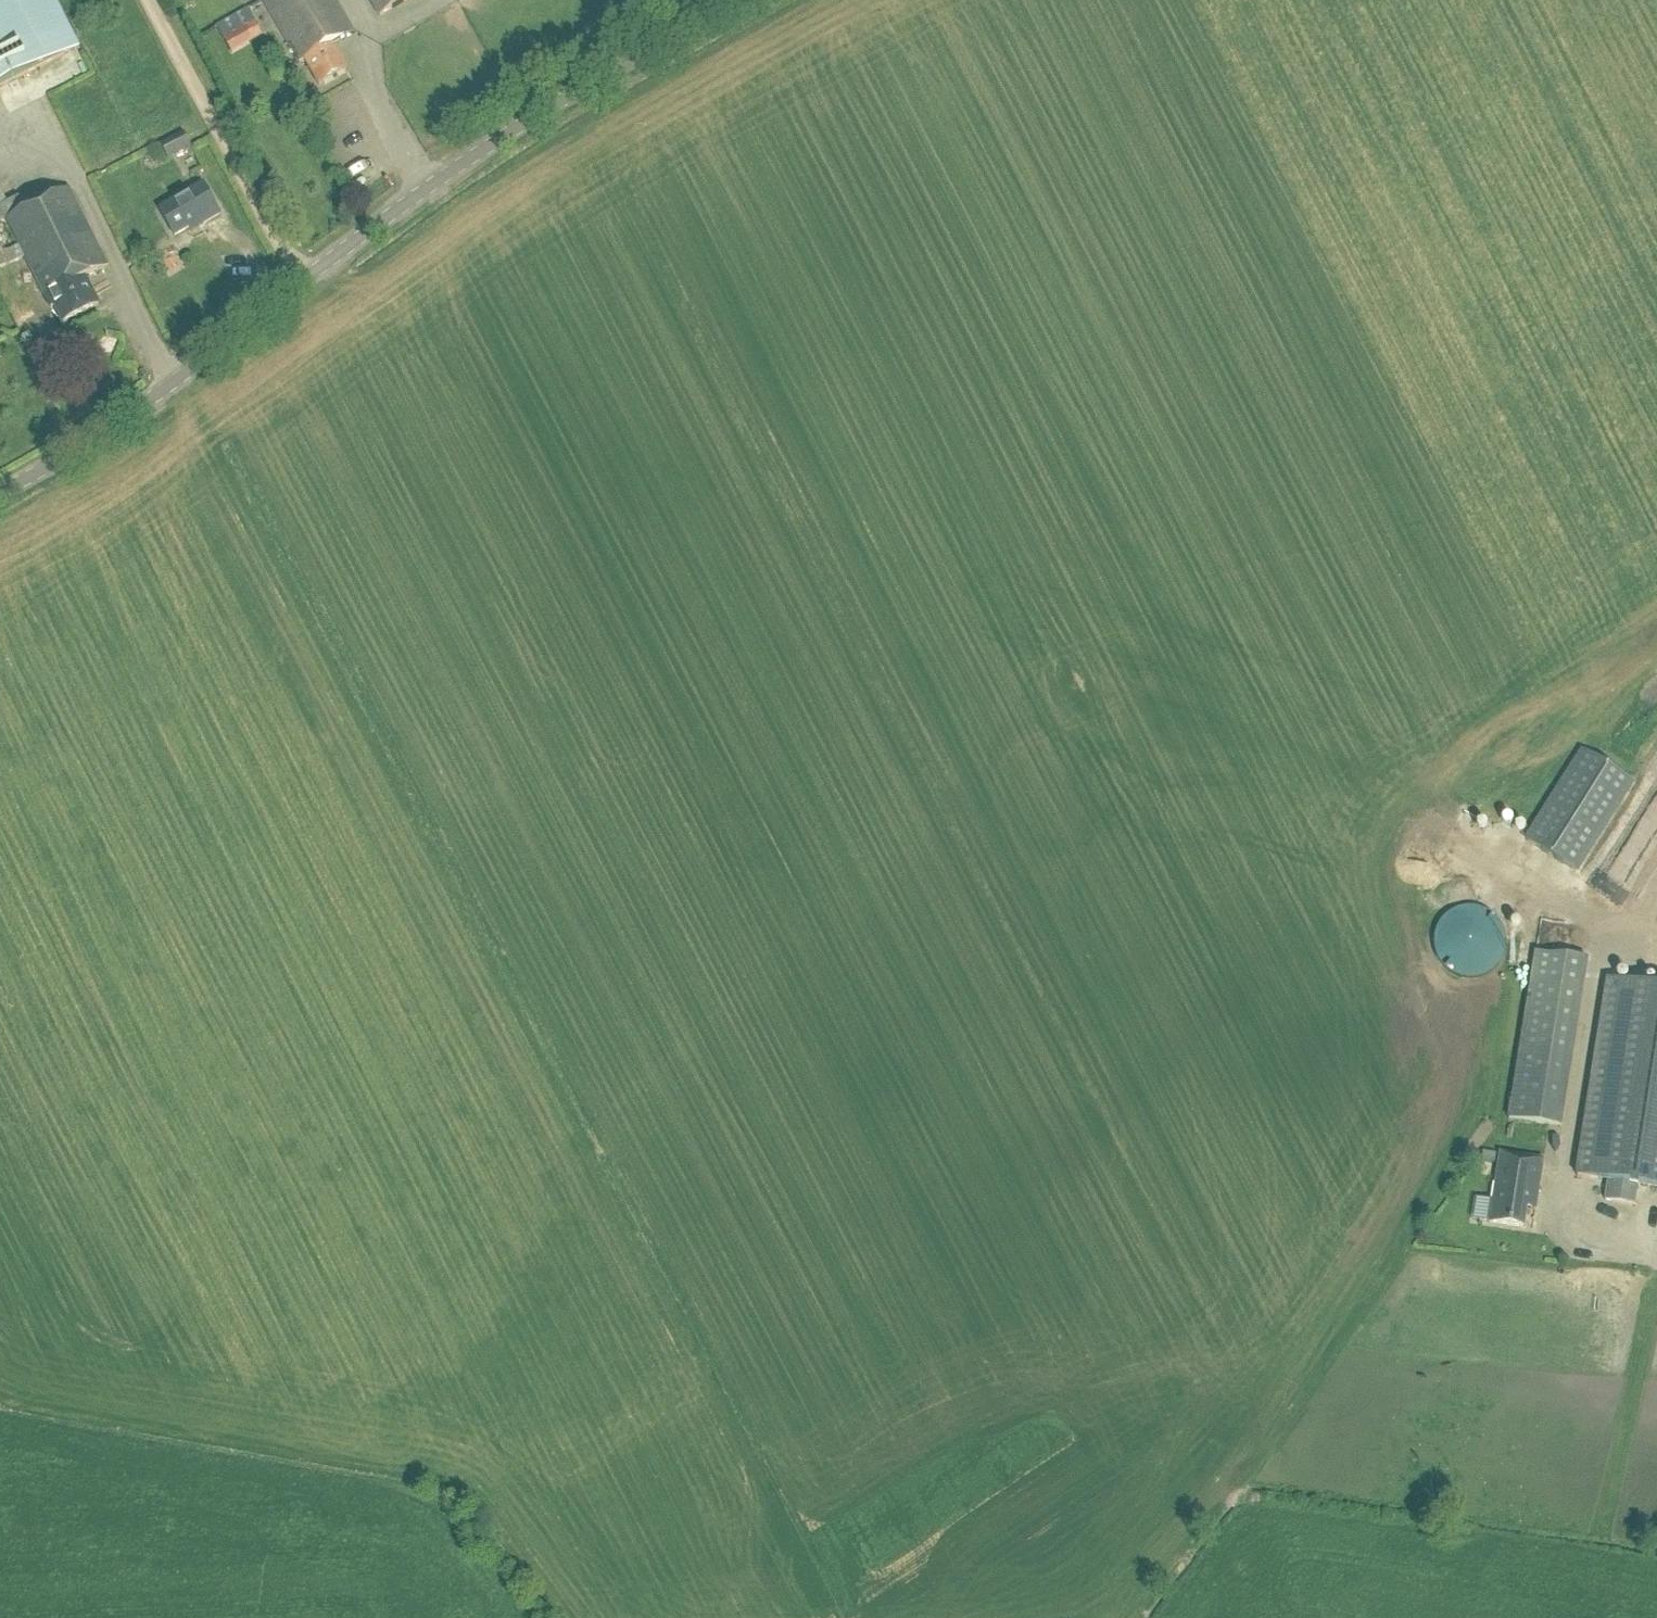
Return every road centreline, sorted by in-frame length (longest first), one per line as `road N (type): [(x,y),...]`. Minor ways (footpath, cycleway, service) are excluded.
road 1 (unclassified): [(299,286),(477,157),(746,0)]
road 2 (unclassified): [(0,497),(176,382),(299,286)]
road 3 (unclassified): [(299,286),(149,0)]

